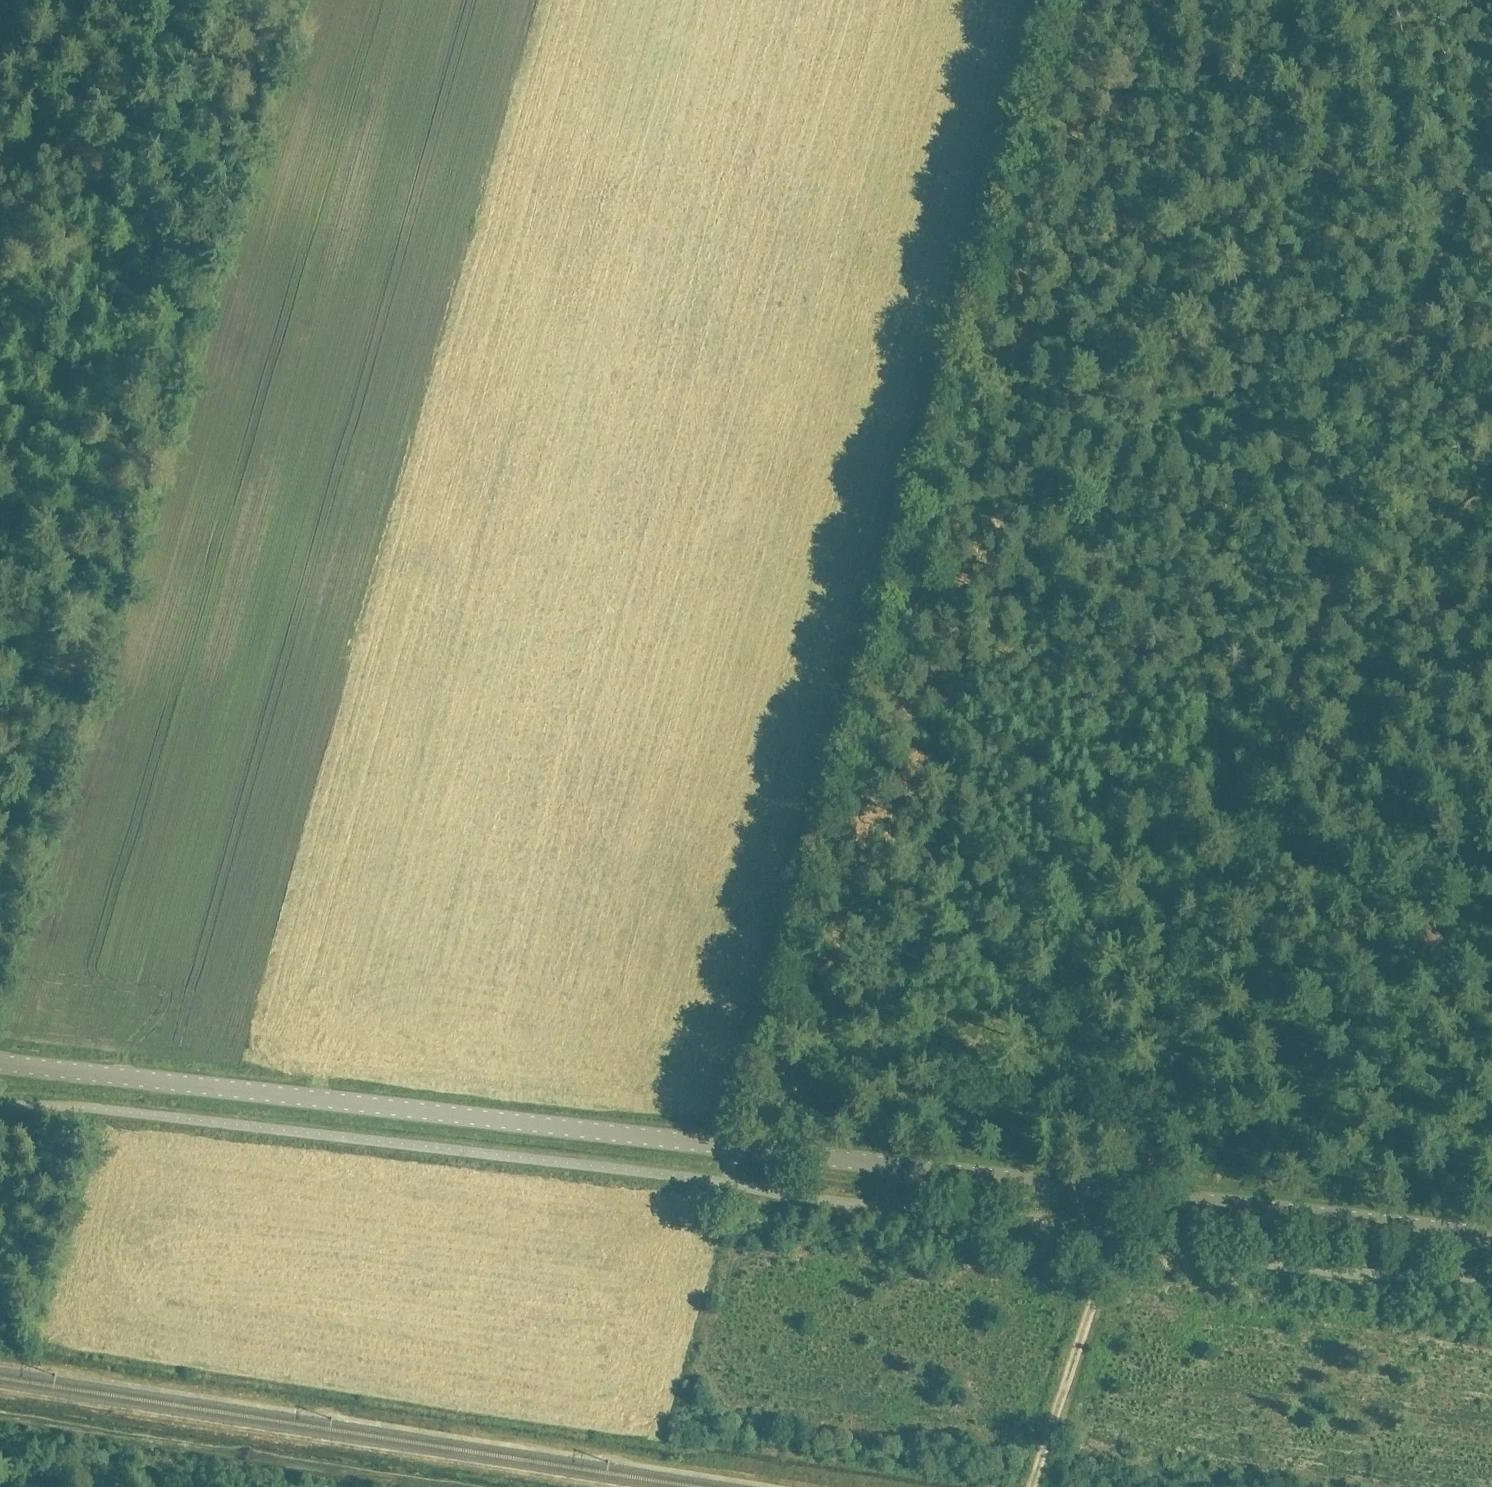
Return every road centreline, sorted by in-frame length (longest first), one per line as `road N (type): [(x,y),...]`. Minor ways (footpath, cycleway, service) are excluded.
road 1 (tertiary): [(1491,1235),(0,1062)]
road 2 (track): [(1034,1486),(1491,73)]
road 3 (track): [(0,1420),(431,1486)]

